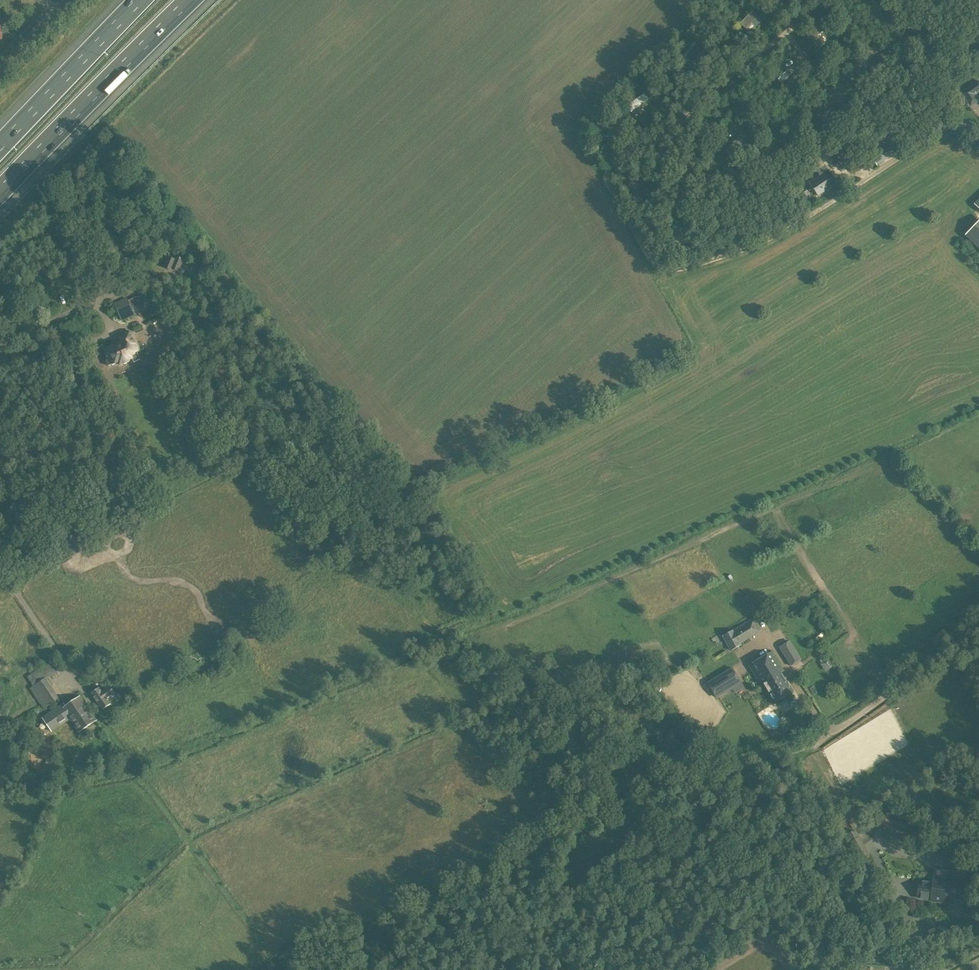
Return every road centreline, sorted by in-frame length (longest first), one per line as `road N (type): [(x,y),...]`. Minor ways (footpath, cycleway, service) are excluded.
road 1 (track): [(821,0),(675,126),(617,158),(607,179),(644,247),(670,268),(764,242),(821,208)]
road 2 (track): [(288,715),(283,705),(137,770),(281,969)]
road 3 (track): [(664,131),(692,164),(738,168),(758,161),(862,85),(939,0)]
road 4 (motorway): [(0,195),(195,0)]
road 5 (track): [(622,806),(541,750),(434,632)]
road 6 (unclassified): [(0,567),(137,770)]
road 7 (track): [(790,672),(851,629),(777,511)]
road 8 (track): [(978,627),(804,749)]
road 9 (motorway): [(136,0),(0,140)]

